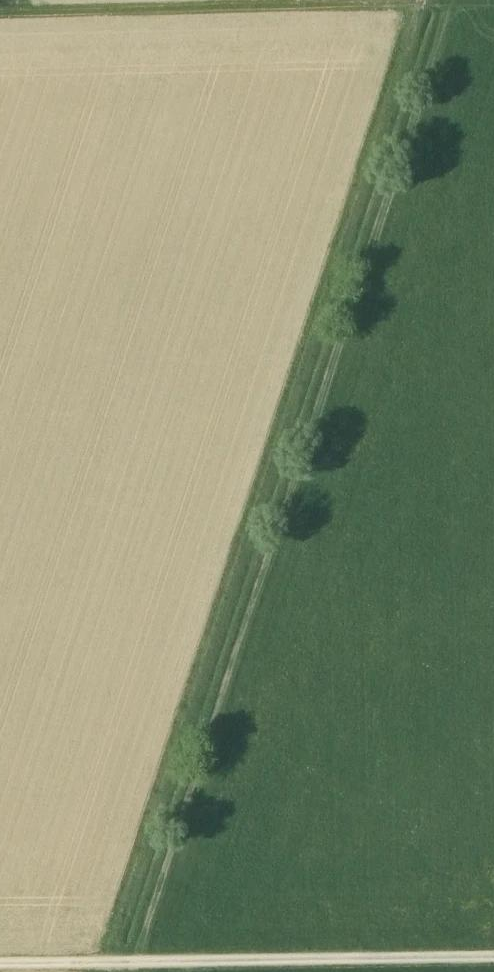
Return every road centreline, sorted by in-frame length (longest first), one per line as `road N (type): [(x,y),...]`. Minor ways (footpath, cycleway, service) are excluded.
road 1 (track): [(452,0),(130,971)]
road 2 (track): [(493,5),(0,15)]
road 3 (track): [(493,958),(0,964)]

